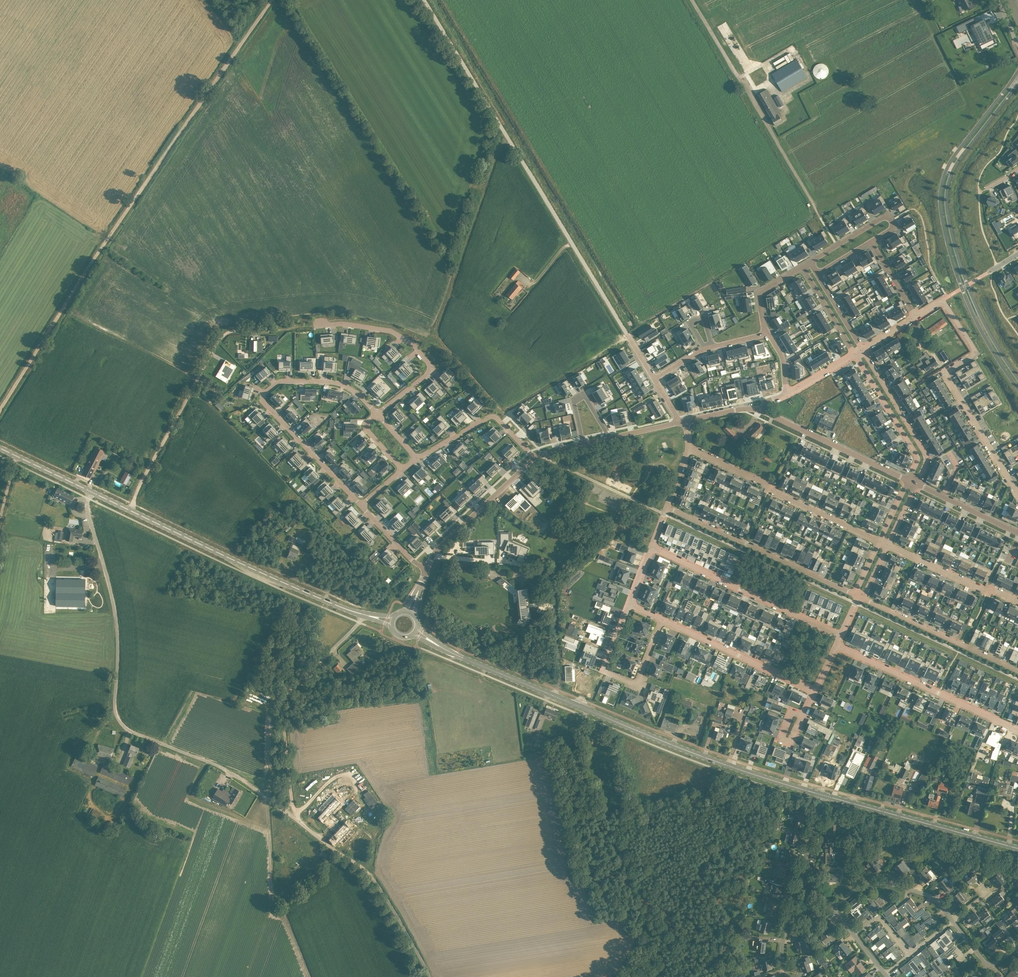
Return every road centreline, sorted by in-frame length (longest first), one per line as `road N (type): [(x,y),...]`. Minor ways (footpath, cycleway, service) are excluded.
road 1 (unclassified): [(371,876),(231,772),(124,726),(115,701),(115,615),(87,504),(91,492)]
road 2 (track): [(0,410),(272,0)]
road 3 (unclassified): [(654,378),(425,0)]
road 4 (secondary): [(823,796),(693,753),(440,646)]
road 5 (tertiary): [(1017,71),(951,161),(940,203),(972,314),(1017,388)]
road 6 (tertiary): [(1017,378),(978,312),(946,203),(956,164),(1017,85)]
road 7 (secondary): [(363,614),(91,492)]
road 8 (residential): [(377,414),(331,381),(281,381),(263,395),(362,506)]
road 9 (track): [(296,327),(237,330),(219,340),(131,510)]
road 10 (track): [(692,0),(820,216)]
road 11 (track): [(504,131),(435,334),(453,354)]
road 12 (residential): [(1017,496),(947,377),(975,353),(943,300)]
road 13 (track): [(300,823),(283,705),(359,622)]
road 14 (residential): [(881,541),(688,447)]
road 15 (residential): [(841,636),(651,547)]
road 16 (residential): [(855,595),(667,507)]
road 17 (secondary): [(1017,848),(823,796)]
road 18 (residential): [(1017,730),(836,645)]
road 19 (residential): [(629,604),(604,671),(637,685),(663,620)]
road 20 (residential): [(1017,671),(863,598)]
road 21 (residential): [(814,692),(663,620)]
road 22 (unclassified): [(908,480),(761,410)]
road 23 (unclassified): [(427,570),(443,544),(534,458)]
road 24 (residential): [(917,484),(927,458),(862,350)]
road 25 (residential): [(856,354),(918,458),(908,480)]
road 26 (residential): [(534,458),(491,416),(417,458)]
road 27 (residential): [(1017,601),(888,545)]
road 28 (residential): [(953,920),(925,894),(887,883),(859,888),(831,907)]
road 29 (residential): [(810,262),(888,215),(895,226),(871,241)]
road 30 (residential): [(433,370),(391,331),(320,324)]

